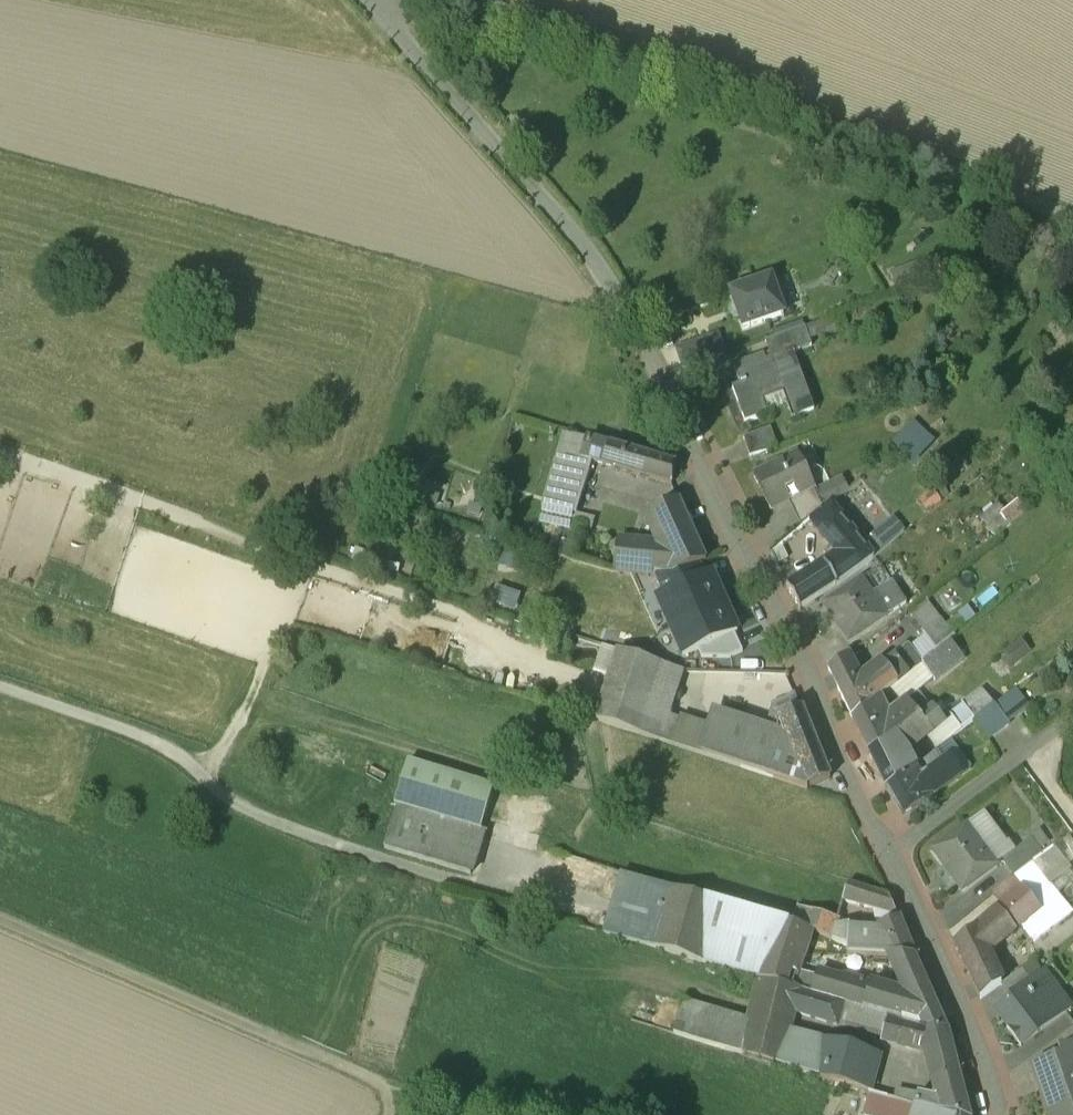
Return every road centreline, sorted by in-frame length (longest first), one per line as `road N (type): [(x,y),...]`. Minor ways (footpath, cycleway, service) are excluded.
road 1 (residential): [(890,854),(764,584),(749,569),(700,456),(614,298),(584,251),(364,0)]
road 2 (track): [(441,0),(535,24),(1072,219)]
road 3 (track): [(0,688),(157,742),(260,817),(591,921)]
road 4 (track): [(458,1114),(397,1099),(0,925)]
road 5 (residential): [(999,1114),(973,1036),(890,854)]
road 6 (residential): [(890,854),(1072,724)]

